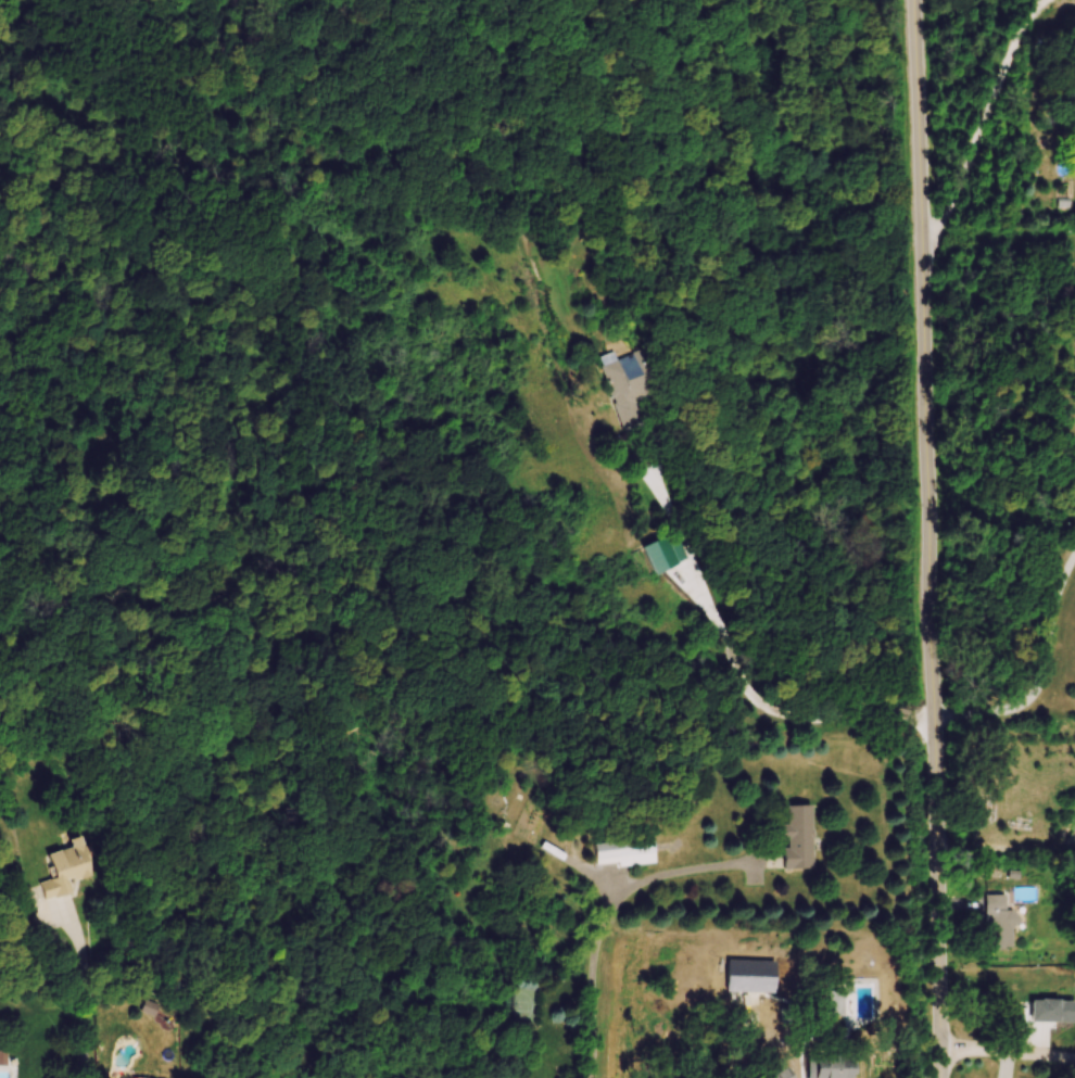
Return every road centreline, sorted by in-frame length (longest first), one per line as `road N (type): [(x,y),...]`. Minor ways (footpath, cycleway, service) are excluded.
road 1 (residential): [(942,1077),(918,0)]
road 2 (residential): [(1074,1060),(941,1049)]

